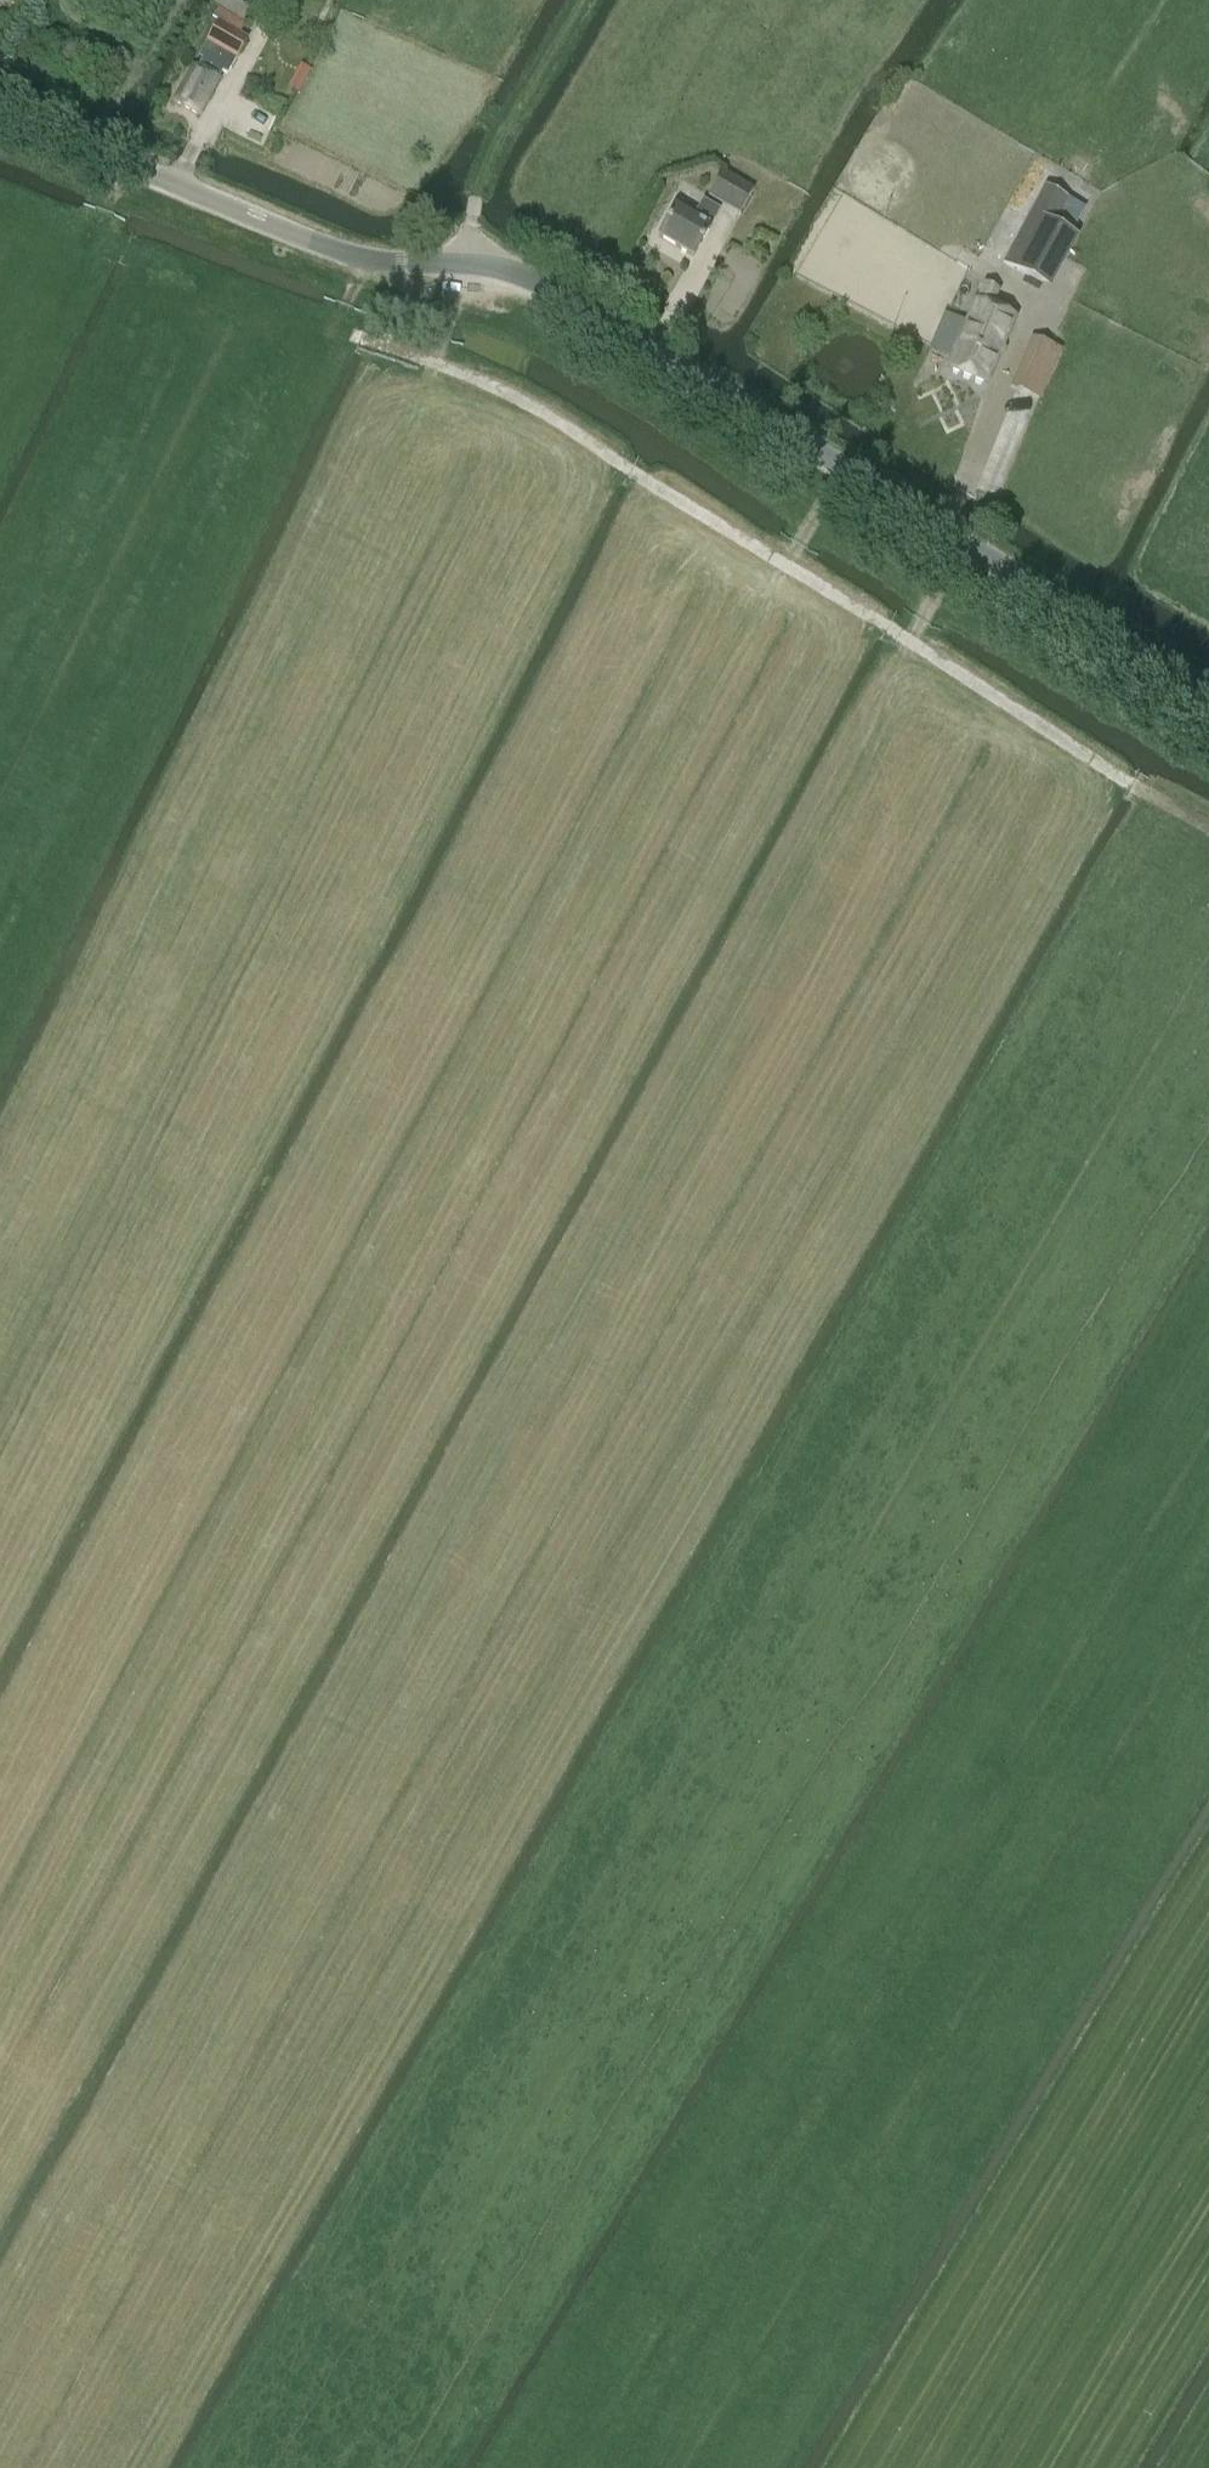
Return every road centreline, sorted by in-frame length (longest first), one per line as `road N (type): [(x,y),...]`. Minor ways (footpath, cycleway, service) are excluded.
road 1 (tertiary): [(1208,699),(586,304),(470,264),(345,255),(0,117)]

